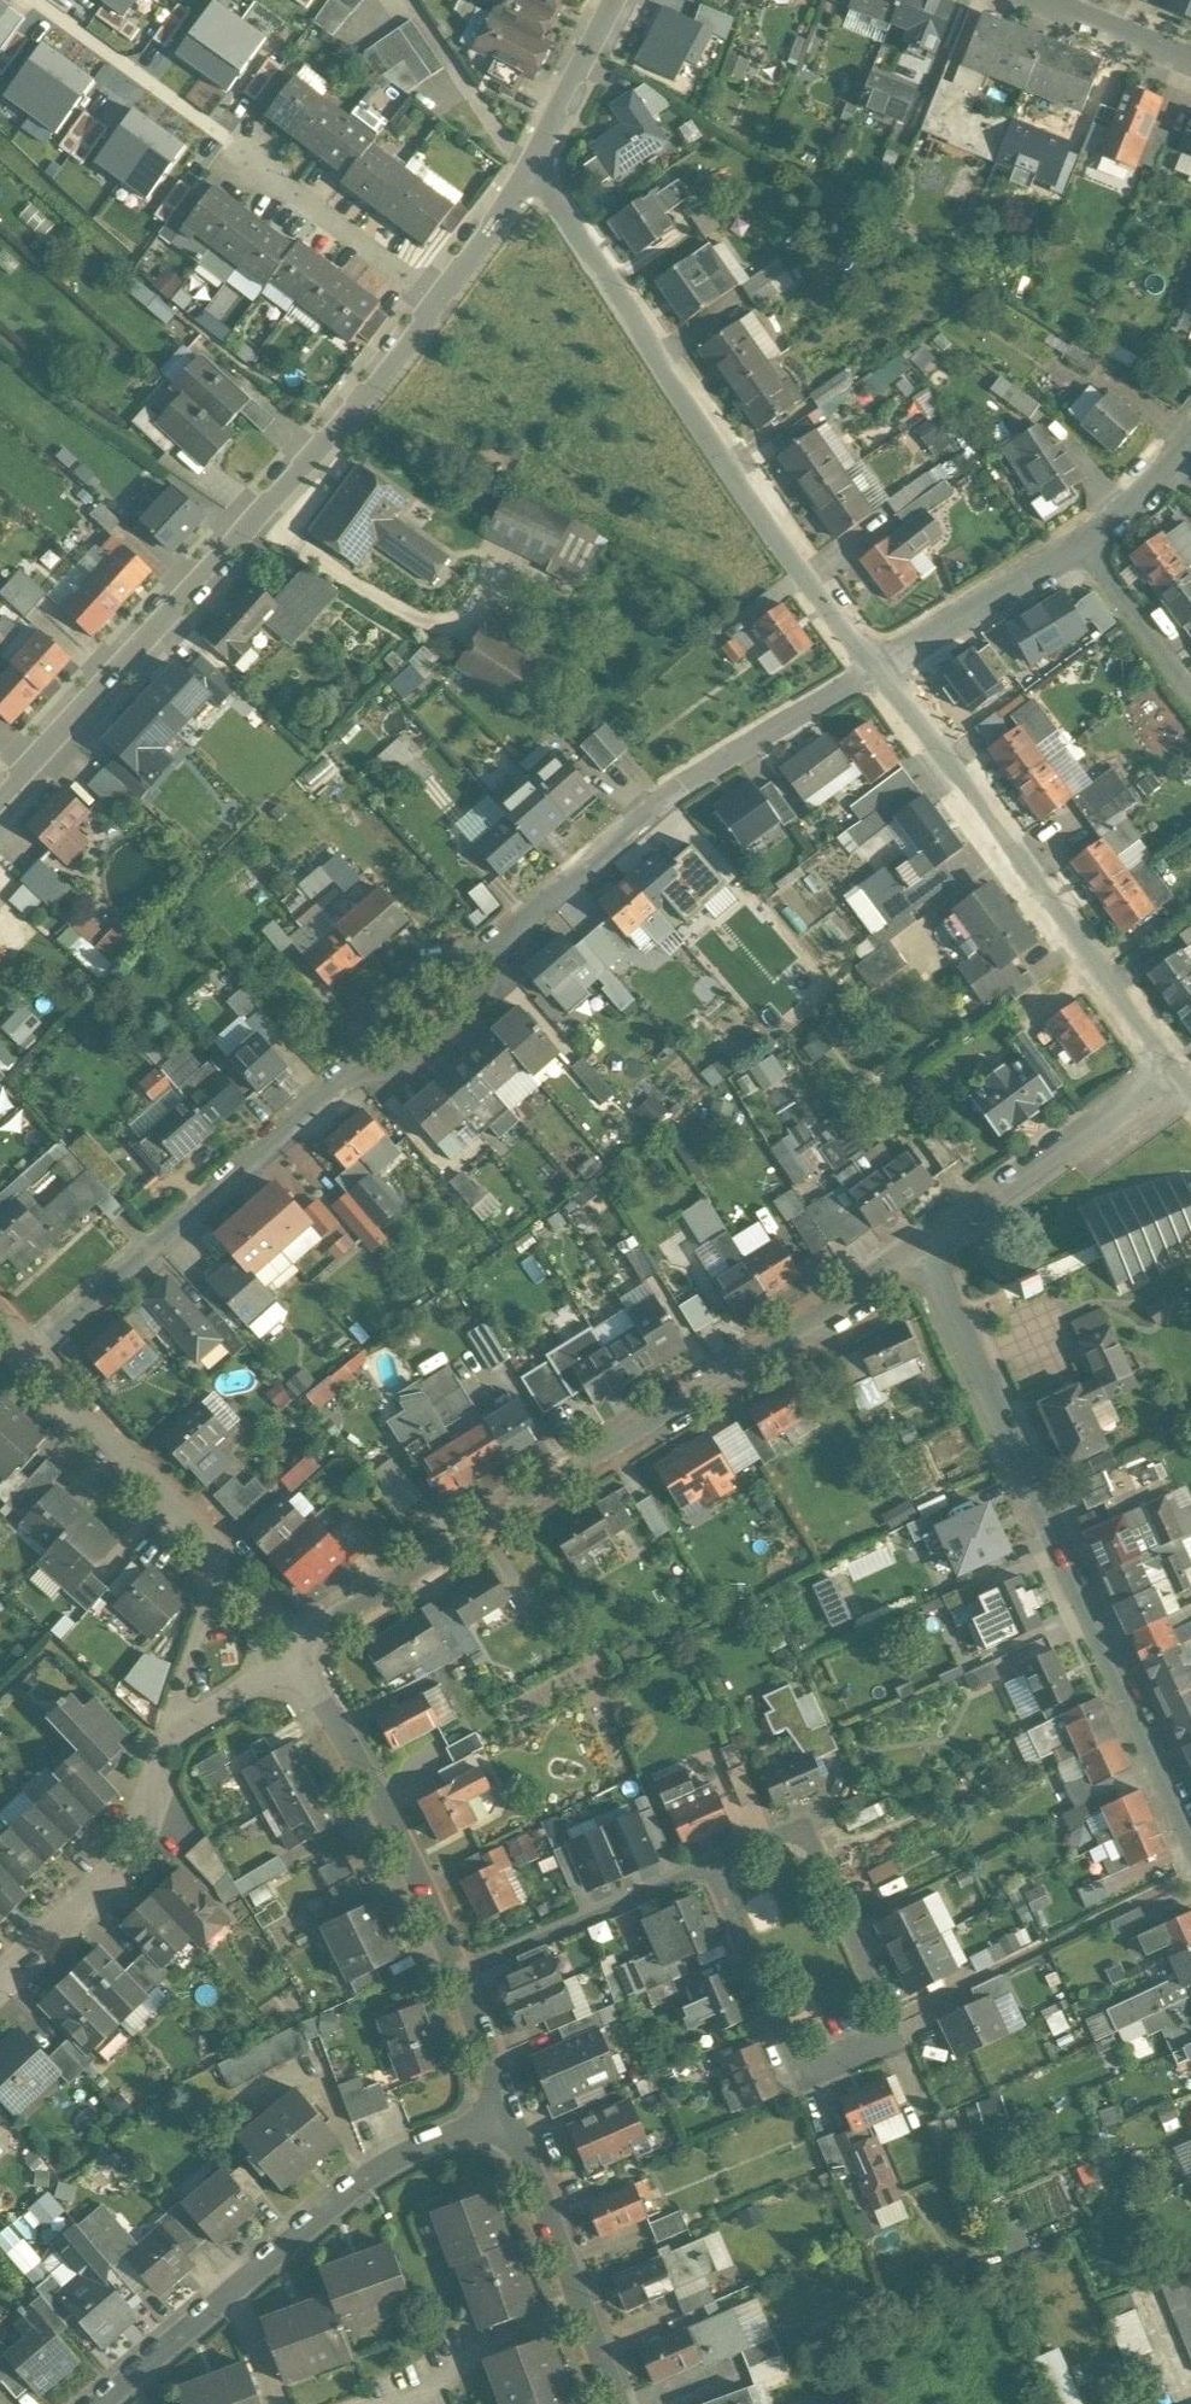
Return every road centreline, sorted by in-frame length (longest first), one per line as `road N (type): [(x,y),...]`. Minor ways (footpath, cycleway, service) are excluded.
road 1 (residential): [(532,166),(251,521),(0,798)]
road 2 (residential): [(924,1242),(1190,1857)]
road 3 (residential): [(532,166),(816,596),(875,667)]
road 4 (residential): [(924,1242),(446,1538)]
road 5 (residential): [(712,1863),(794,2061),(889,2024),(801,1819)]
road 6 (residential): [(514,2118),(393,2159),(100,2403)]
road 7 (residential): [(875,667),(1172,1067)]
road 8 (residential): [(489,944),(669,793),(875,667)]
road 9 (residential): [(278,1640),(182,1723),(125,1868),(0,1989)]
road 10 (residential): [(30,1354),(357,1067)]
road 11 (residential): [(875,667),(1080,544),(1133,503),(1190,441)]
road 12 (residential): [(30,1354),(278,1640)]
road 13 (residential): [(1172,1067),(924,1242)]
road 14 (residential): [(514,2118),(616,2403)]
road 15 (residential): [(325,1704),(456,1972)]
road 16 (residential): [(712,1863),(456,1972)]
road 17 (residential): [(35,0),(237,144)]
road 18 (residential): [(357,1067),(411,1066),(436,1055),(486,987),(494,957),(489,944)]
road 19 (residential): [(489,944),(436,951),(371,1013),(357,1067)]
road 20 (residential): [(446,1538),(278,1640)]
road 21 (residential): [(608,0),(532,166)]
road 22 (residential): [(456,1972),(514,2118)]
road 23 (residential): [(1190,57),(1053,0)]

